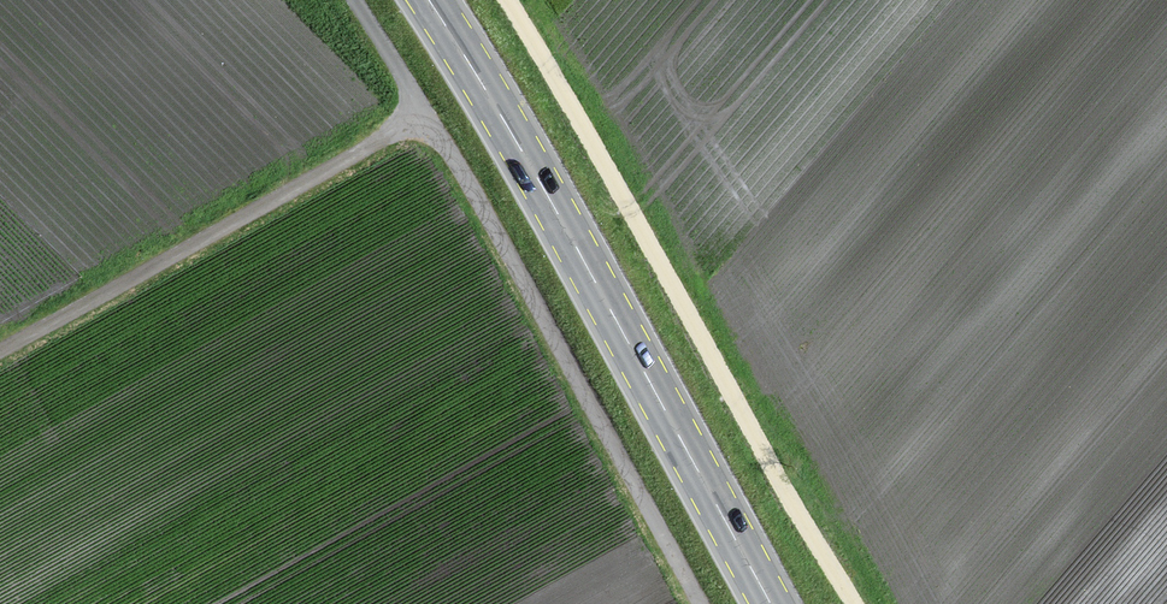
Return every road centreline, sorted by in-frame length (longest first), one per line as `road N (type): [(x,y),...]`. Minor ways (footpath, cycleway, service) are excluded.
road 1 (track): [(507,0),(854,603)]
road 2 (track): [(700,603),(490,219),(354,0)]
road 3 (primary): [(771,603),(552,204),(429,0)]
road 4 (track): [(424,111),(0,351)]

